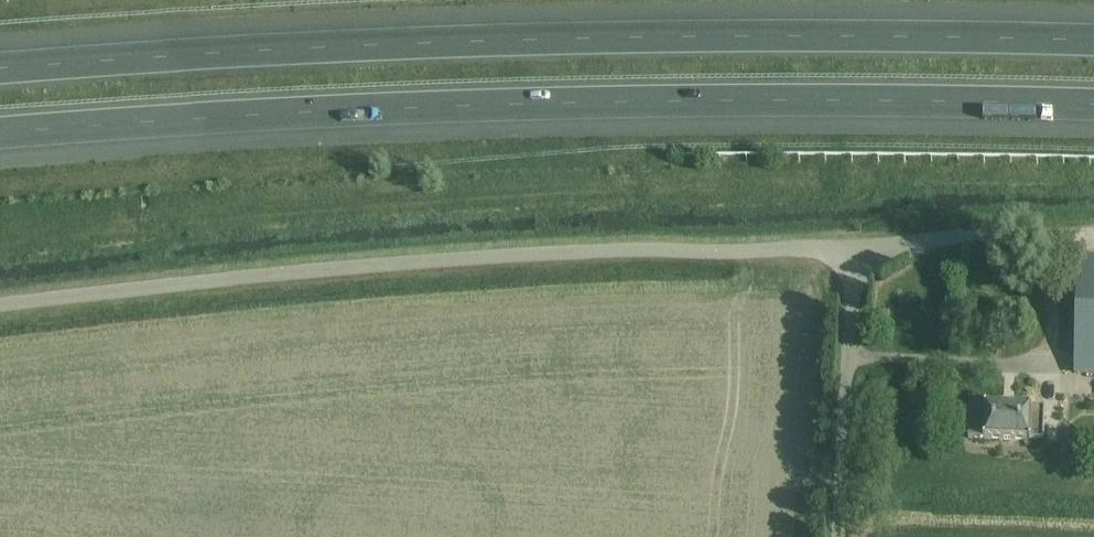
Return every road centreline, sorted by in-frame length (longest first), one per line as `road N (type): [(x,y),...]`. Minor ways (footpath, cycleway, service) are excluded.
road 1 (motorway): [(0,137),(634,104),(1093,107)]
road 2 (motorway): [(1093,40),(377,44),(0,68)]

